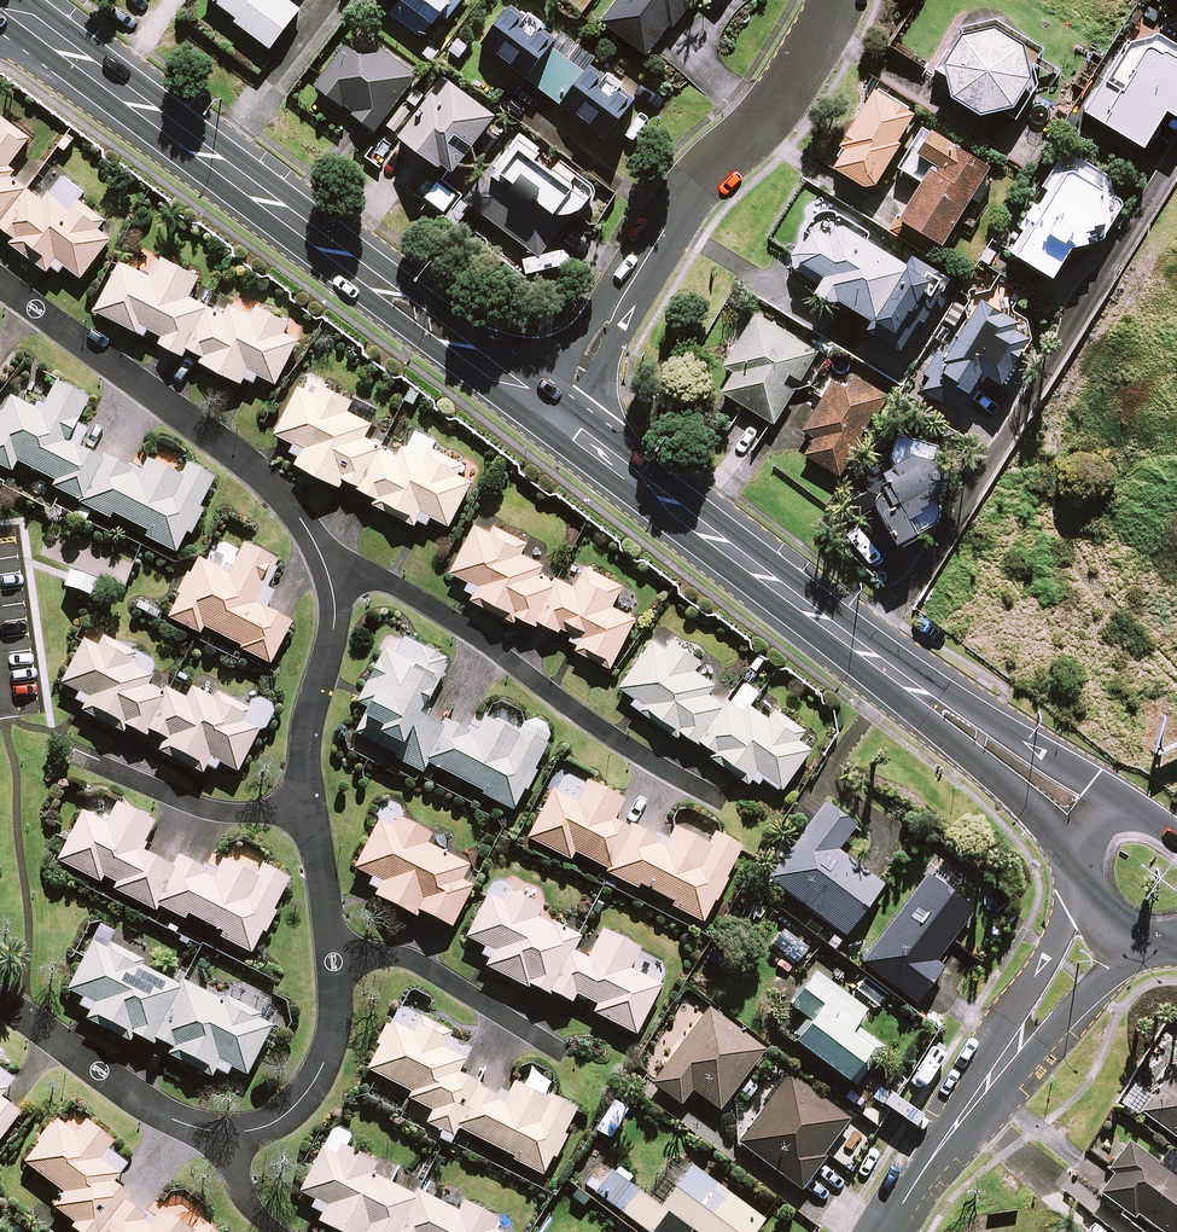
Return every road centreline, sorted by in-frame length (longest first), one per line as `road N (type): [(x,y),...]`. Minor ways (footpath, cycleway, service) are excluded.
road 1 (secondary): [(0,7),(555,418)]
road 2 (residential): [(555,418),(694,187),(785,95),(839,0)]
road 3 (unclassified): [(730,804),(652,765),(393,586),(328,570)]
road 4 (unclassified): [(328,570),(292,503),(259,470),(0,282)]
road 5 (secondary): [(555,418),(886,668)]
road 6 (secondary): [(886,668),(955,697),(1133,813)]
road 7 (secondary): [(1081,858),(935,727),(886,668)]
road 8 (unclassified): [(0,1007),(132,1098),(236,1138)]
road 9 (unclassified): [(339,965),(379,957),(415,963),(569,1054)]
road 10 (unclassified): [(85,754),(232,813),(315,807)]
road 11 (unclassified): [(315,807),(310,771),(333,623),(328,570)]
road 12 (unclassified): [(236,1138),(272,1127),(306,1102),(331,1062),(339,965)]
road 13 (tertiary): [(1000,1066),(1021,1001),(1081,885)]
road 14 (tertiary): [(895,1231),(1000,1066)]
road 15 (tertiary): [(1138,947),(1054,1030),(1000,1066)]
road 16 (unclassified): [(339,965),(315,807)]

